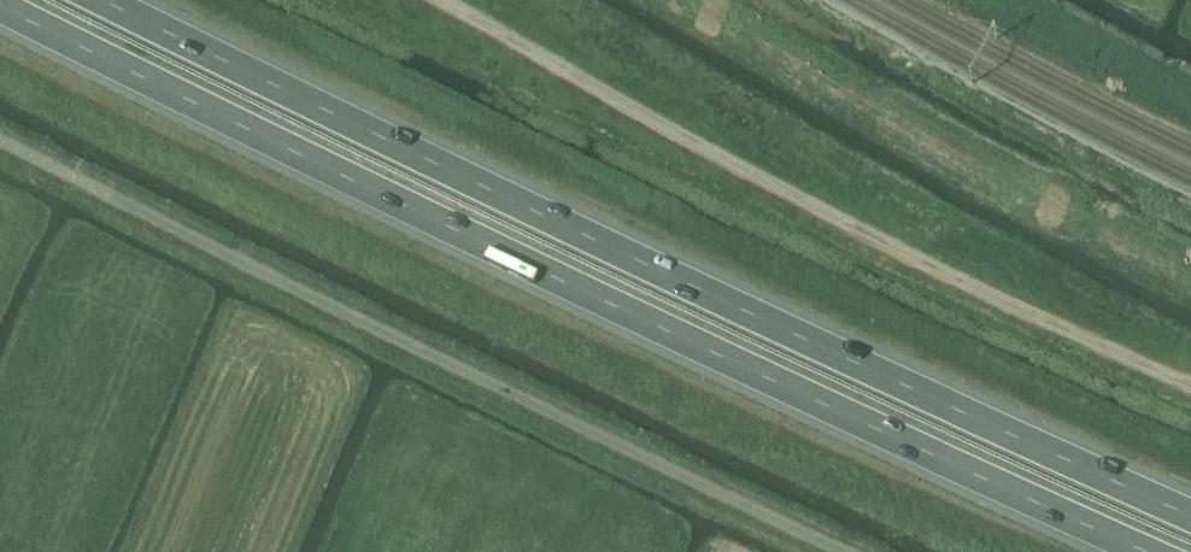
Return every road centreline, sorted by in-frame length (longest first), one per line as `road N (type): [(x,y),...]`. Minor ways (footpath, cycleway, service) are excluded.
road 1 (trunk): [(0,6),(443,224),(1149,551)]
road 2 (trunk): [(1190,515),(792,334),(103,0)]
road 3 (track): [(1190,385),(922,264),(439,0)]

